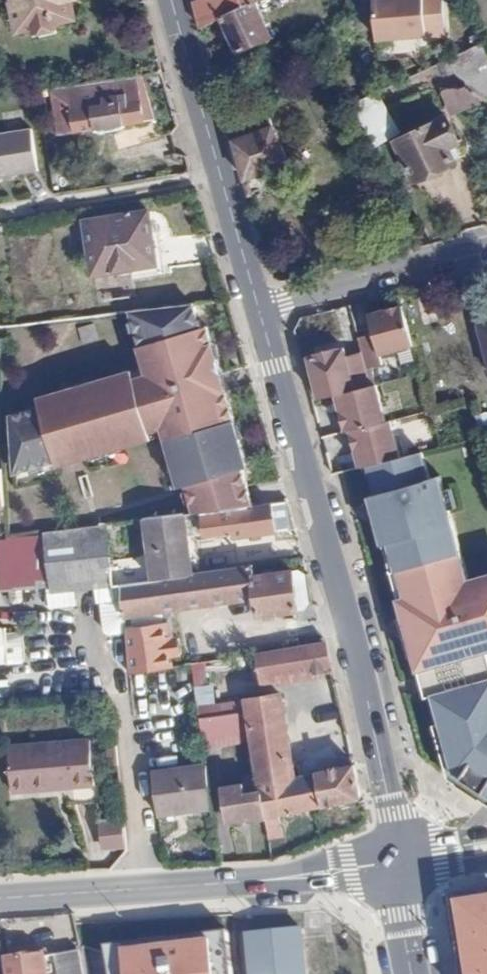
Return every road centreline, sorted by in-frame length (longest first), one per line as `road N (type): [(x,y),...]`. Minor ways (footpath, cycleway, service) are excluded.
road 1 (secondary): [(258,305),(361,669),(401,846)]
road 2 (secondary): [(172,0),(258,305)]
road 3 (tertiary): [(0,899),(274,881)]
road 4 (residential): [(258,305),(486,247)]
road 5 (tertiary): [(401,846),(274,881)]
road 6 (tertiary): [(274,881),(324,887),(400,877)]

